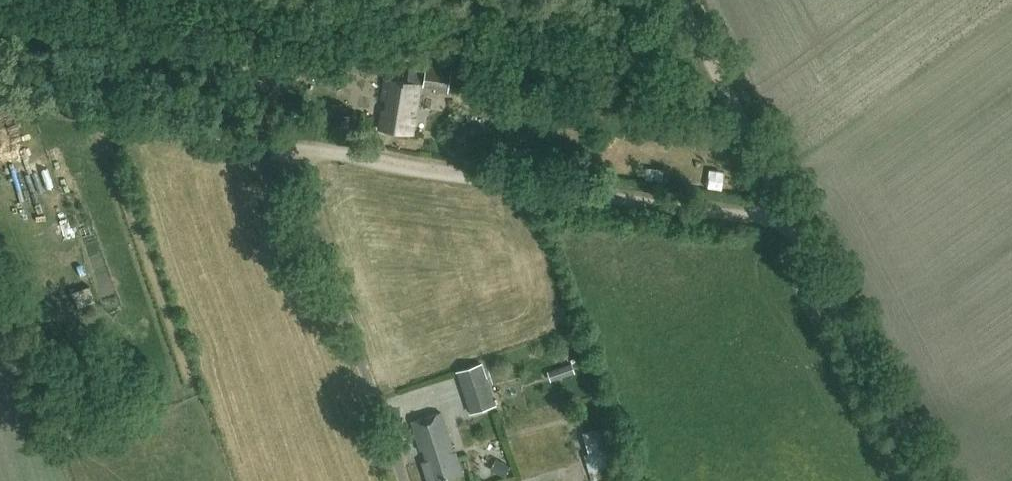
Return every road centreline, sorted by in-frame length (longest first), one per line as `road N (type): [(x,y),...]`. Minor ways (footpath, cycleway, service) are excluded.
road 1 (unclassified): [(790,219),(308,148),(294,156),(295,181),(400,480)]
road 2 (track): [(308,148),(8,99)]
road 3 (unclassified): [(790,219),(932,480)]
road 4 (unclassified): [(677,0),(790,219)]

